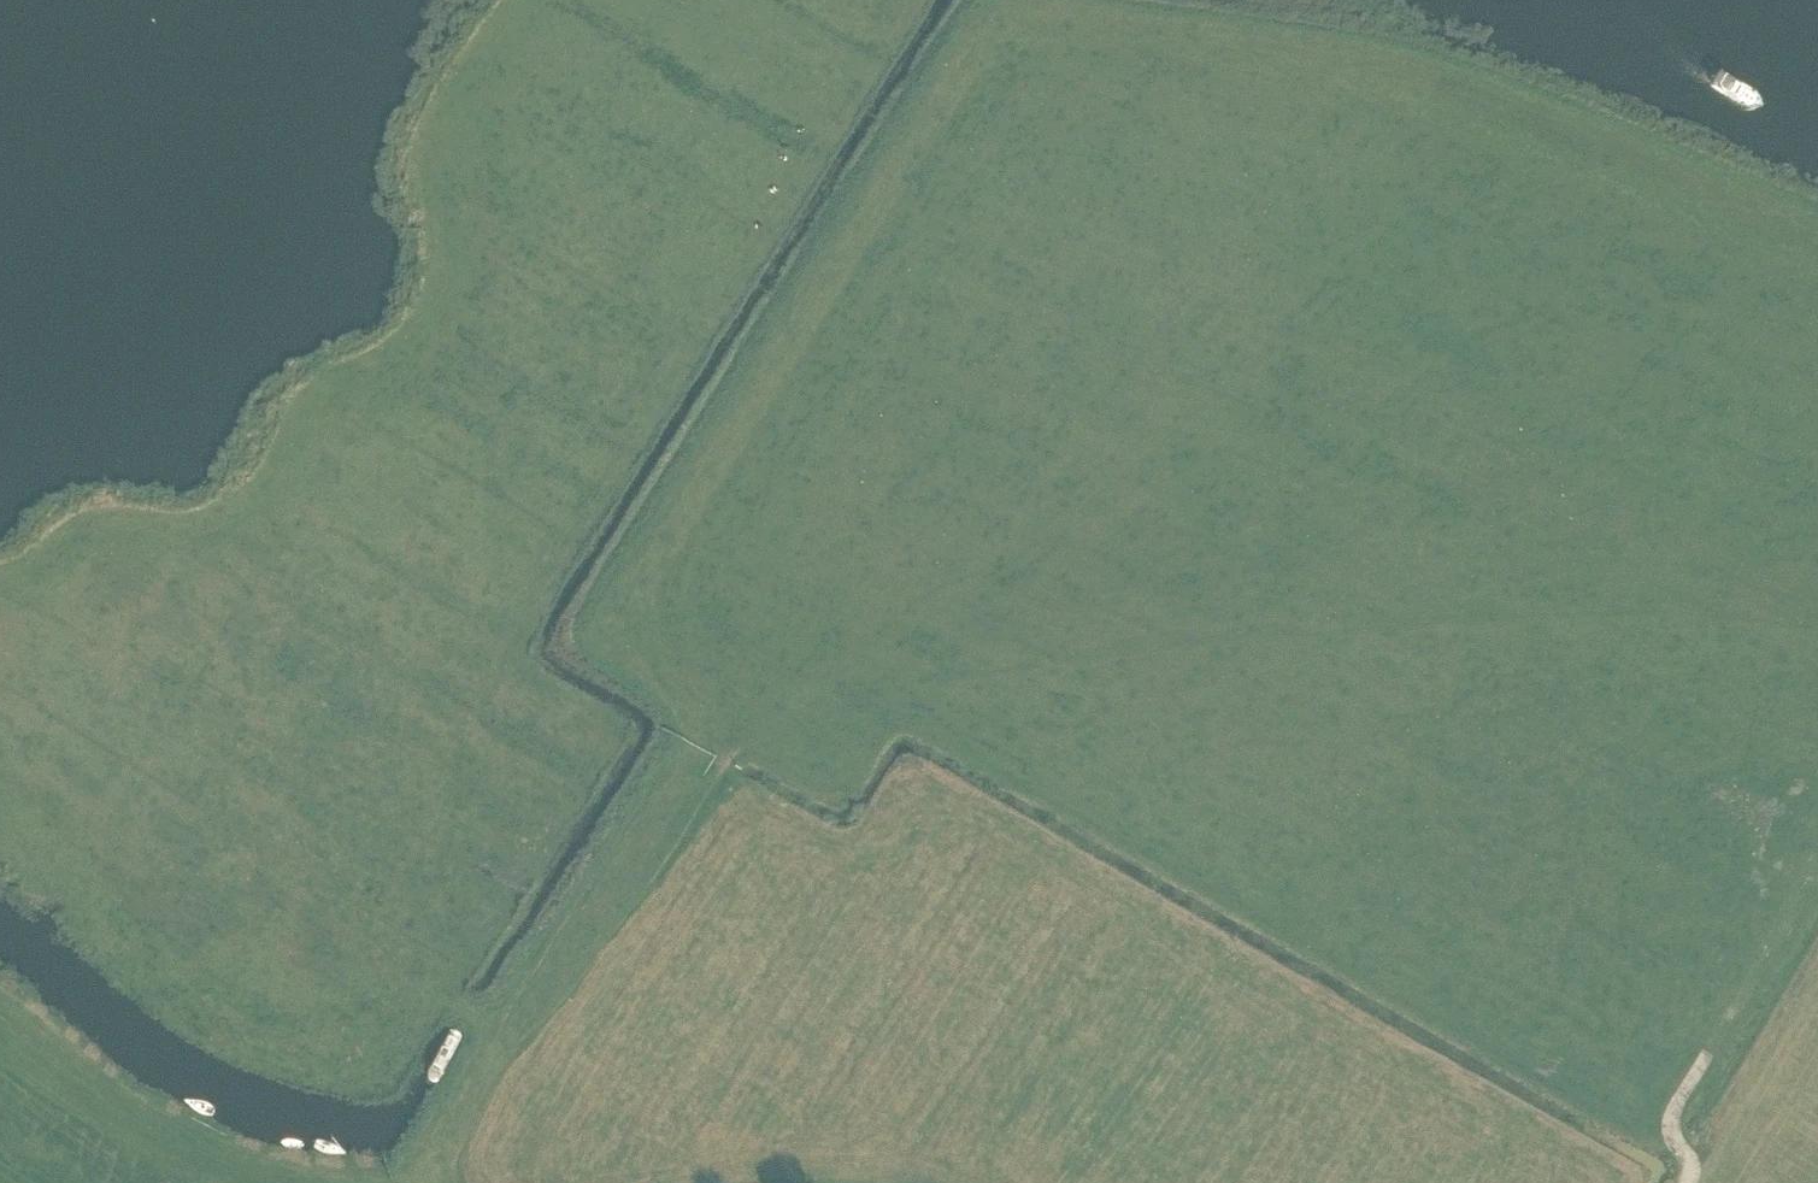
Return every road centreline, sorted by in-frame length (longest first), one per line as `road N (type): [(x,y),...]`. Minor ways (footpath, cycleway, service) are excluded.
road 1 (track): [(1690,1182),(1676,1103),(1708,1054)]

